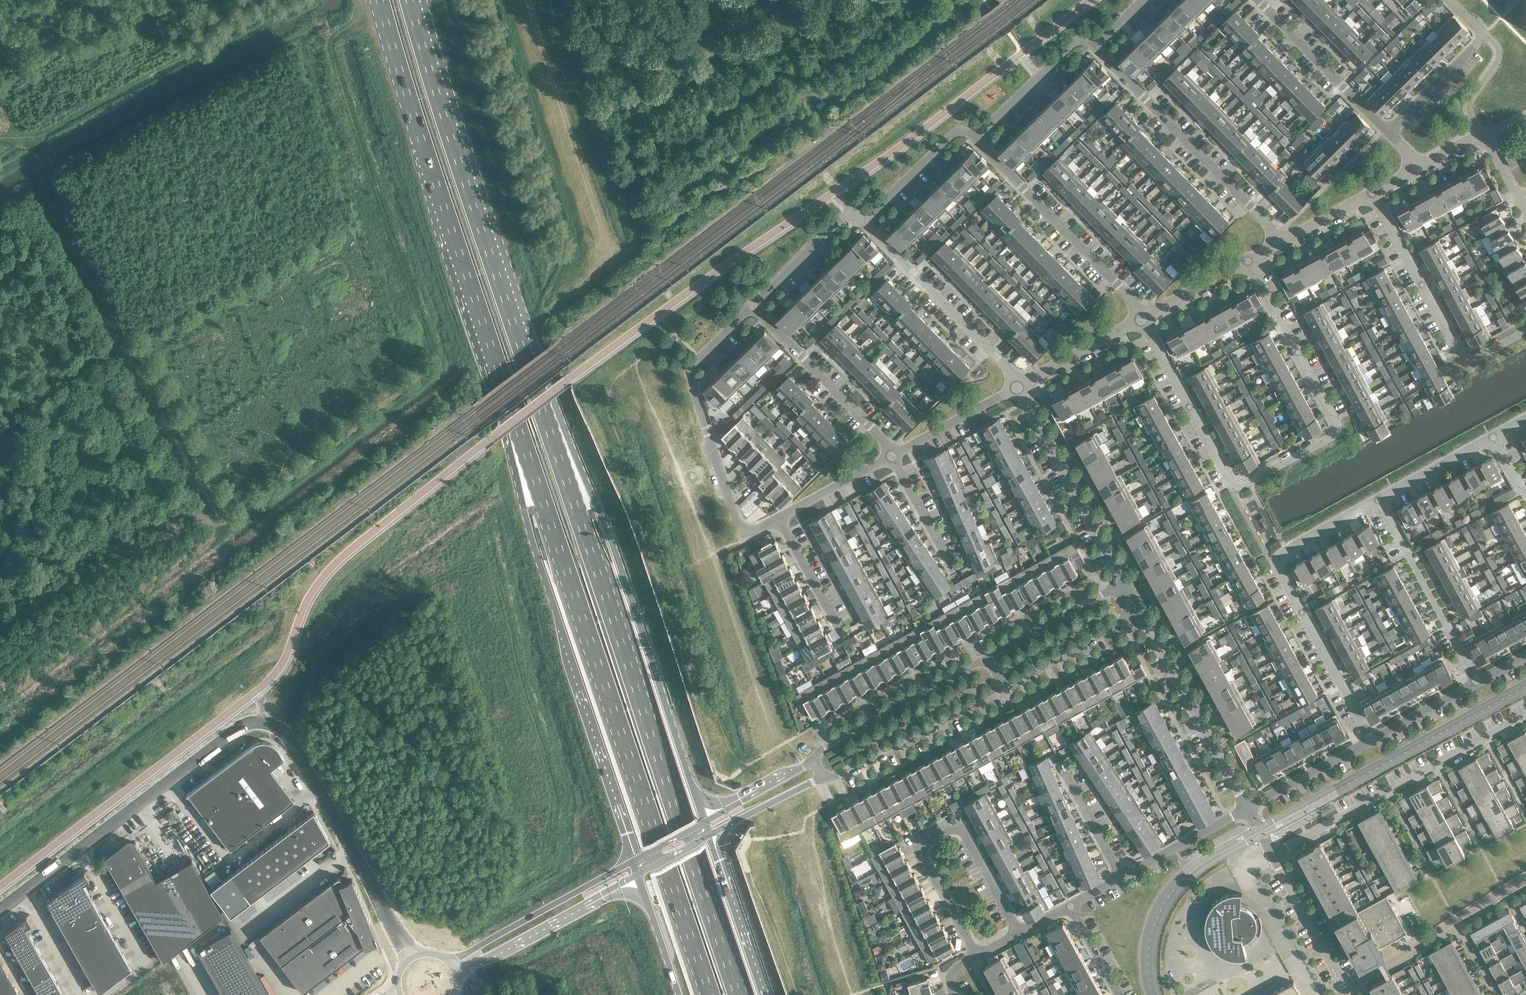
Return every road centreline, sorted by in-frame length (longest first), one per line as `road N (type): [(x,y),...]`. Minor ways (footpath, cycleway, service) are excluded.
road 1 (unclassified): [(409,956),(284,735),(265,722),(242,724),(0,910)]
road 2 (trunk): [(739,994),(548,422)]
road 3 (trunk): [(515,432),(709,994)]
road 4 (trunk): [(379,0),(515,432)]
road 5 (trunk): [(515,432),(528,526),(633,863)]
road 6 (trunk): [(548,422),(412,0)]
road 7 (track): [(528,0),(607,237),(599,267),(538,320),(561,397)]
road 8 (trunk): [(704,823),(615,553),(548,422)]
road 9 (residential): [(1371,738),(1278,562),(1380,500)]
road 10 (residential): [(1236,487),(1337,429),(1248,261)]
road 11 (residential): [(779,519),(752,531),(733,518),(689,373),(751,309)]
road 12 (residential): [(1274,854),(1525,716)]
road 13 (residential): [(1019,933),(965,833),(952,828),(925,842),(974,956)]
road 14 (residential): [(1279,241),(1097,45)]
road 15 (residential): [(1525,330),(1463,359),(1372,194)]
road 16 (residential): [(1141,319),(1122,288),(975,136)]
road 17 (track): [(604,258),(805,143)]
road 18 (residential): [(1248,808),(1136,610)]
road 19 (residential): [(1018,388),(864,222)]
road 20 (residential): [(1122,583),(1018,388)]
road 21 (unclassified): [(633,863),(449,960)]
road 22 (unclassified): [(458,976),(638,876)]
road 23 (residential): [(1478,680),(1380,500)]
road 24 (residential): [(821,777),(841,773),(1003,685)]
road 25 (residential): [(892,455),(751,309)]
road 26 (residential): [(986,656),(830,742),(813,760)]
road 27 (residential): [(1236,487),(1141,319)]
road 28 (residential): [(1390,133),(1486,36),(1450,0)]
road 29 (residential): [(1390,133),(1261,0)]
road 30 (trunk): [(763,994),(708,837)]
road 31 (residential): [(1351,994),(1274,854)]
road 32 (residential): [(975,136),(1070,45),(1097,45)]
road 33 (residential): [(1525,209),(1483,135),(1418,168)]
road 34 (residential): [(1122,583),(986,656)]
road 35 (residential): [(1003,685),(1136,610)]
road 36 (residential): [(1119,878),(1248,808)]
road 37 (residential): [(864,222),(949,137),(975,136)]
road 38 (residential): [(751,309),(820,243),(864,222)]
road 39 (residential): [(1018,388),(892,455)]
road 40 (residential): [(1248,808),(1371,738)]
road 41 (residential): [(1018,388),(1141,319)]
road 42 (residential): [(1119,878),(1054,756)]
road 43 (residential): [(892,455),(779,519)]
road 44 (residential): [(1380,500),(1493,438)]
road 45 (residential): [(840,632),(779,519)]
road 46 (unclassified): [(708,837),(821,777)]
road 47 (residential): [(950,568),(892,455)]
road 48 (trunk): [(638,876),(679,994)]
road 49 (residential): [(1371,738),(1478,680)]
road 50 (residential): [(1141,319),(1248,261)]

